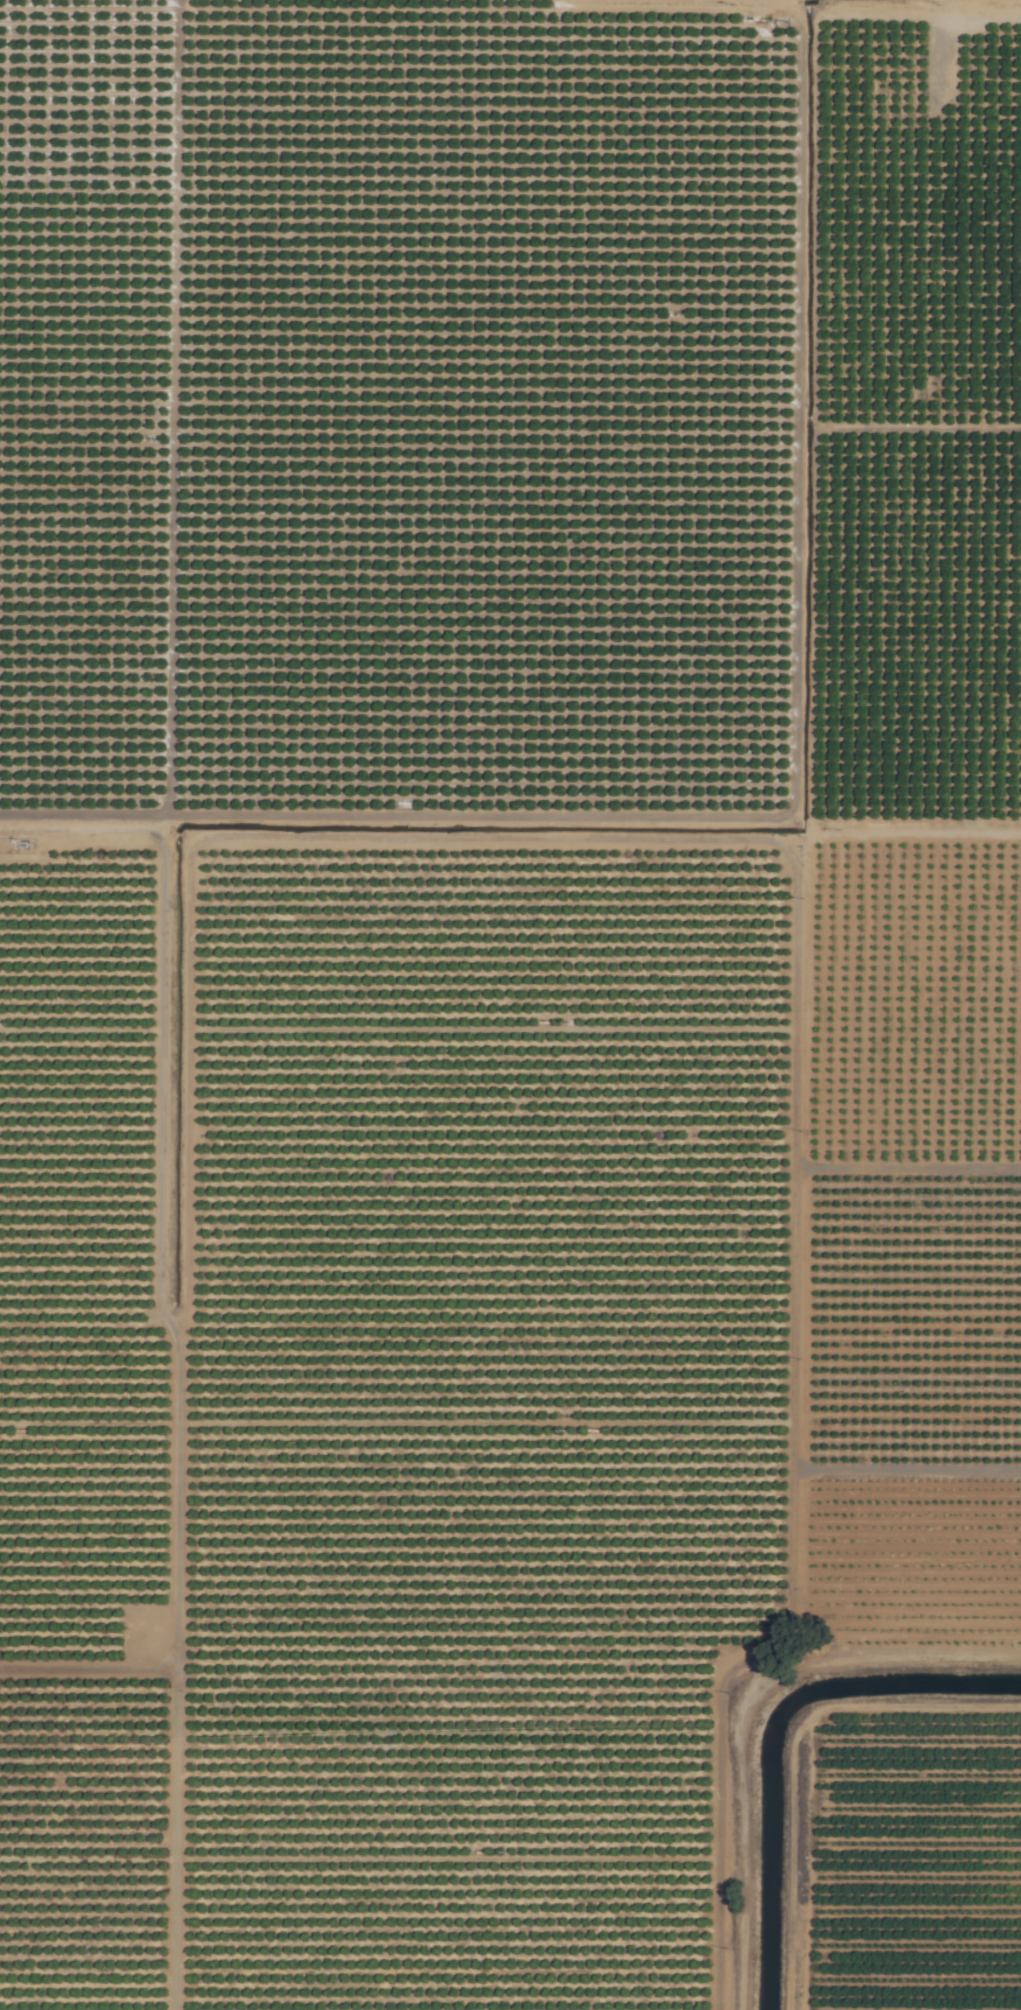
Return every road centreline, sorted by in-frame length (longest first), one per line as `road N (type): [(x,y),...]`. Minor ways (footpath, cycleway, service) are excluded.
road 1 (track): [(0,1663),(183,1662),(186,1326),(172,1312),(169,1280),(176,819)]
road 2 (track): [(0,818),(176,819),(187,0)]

